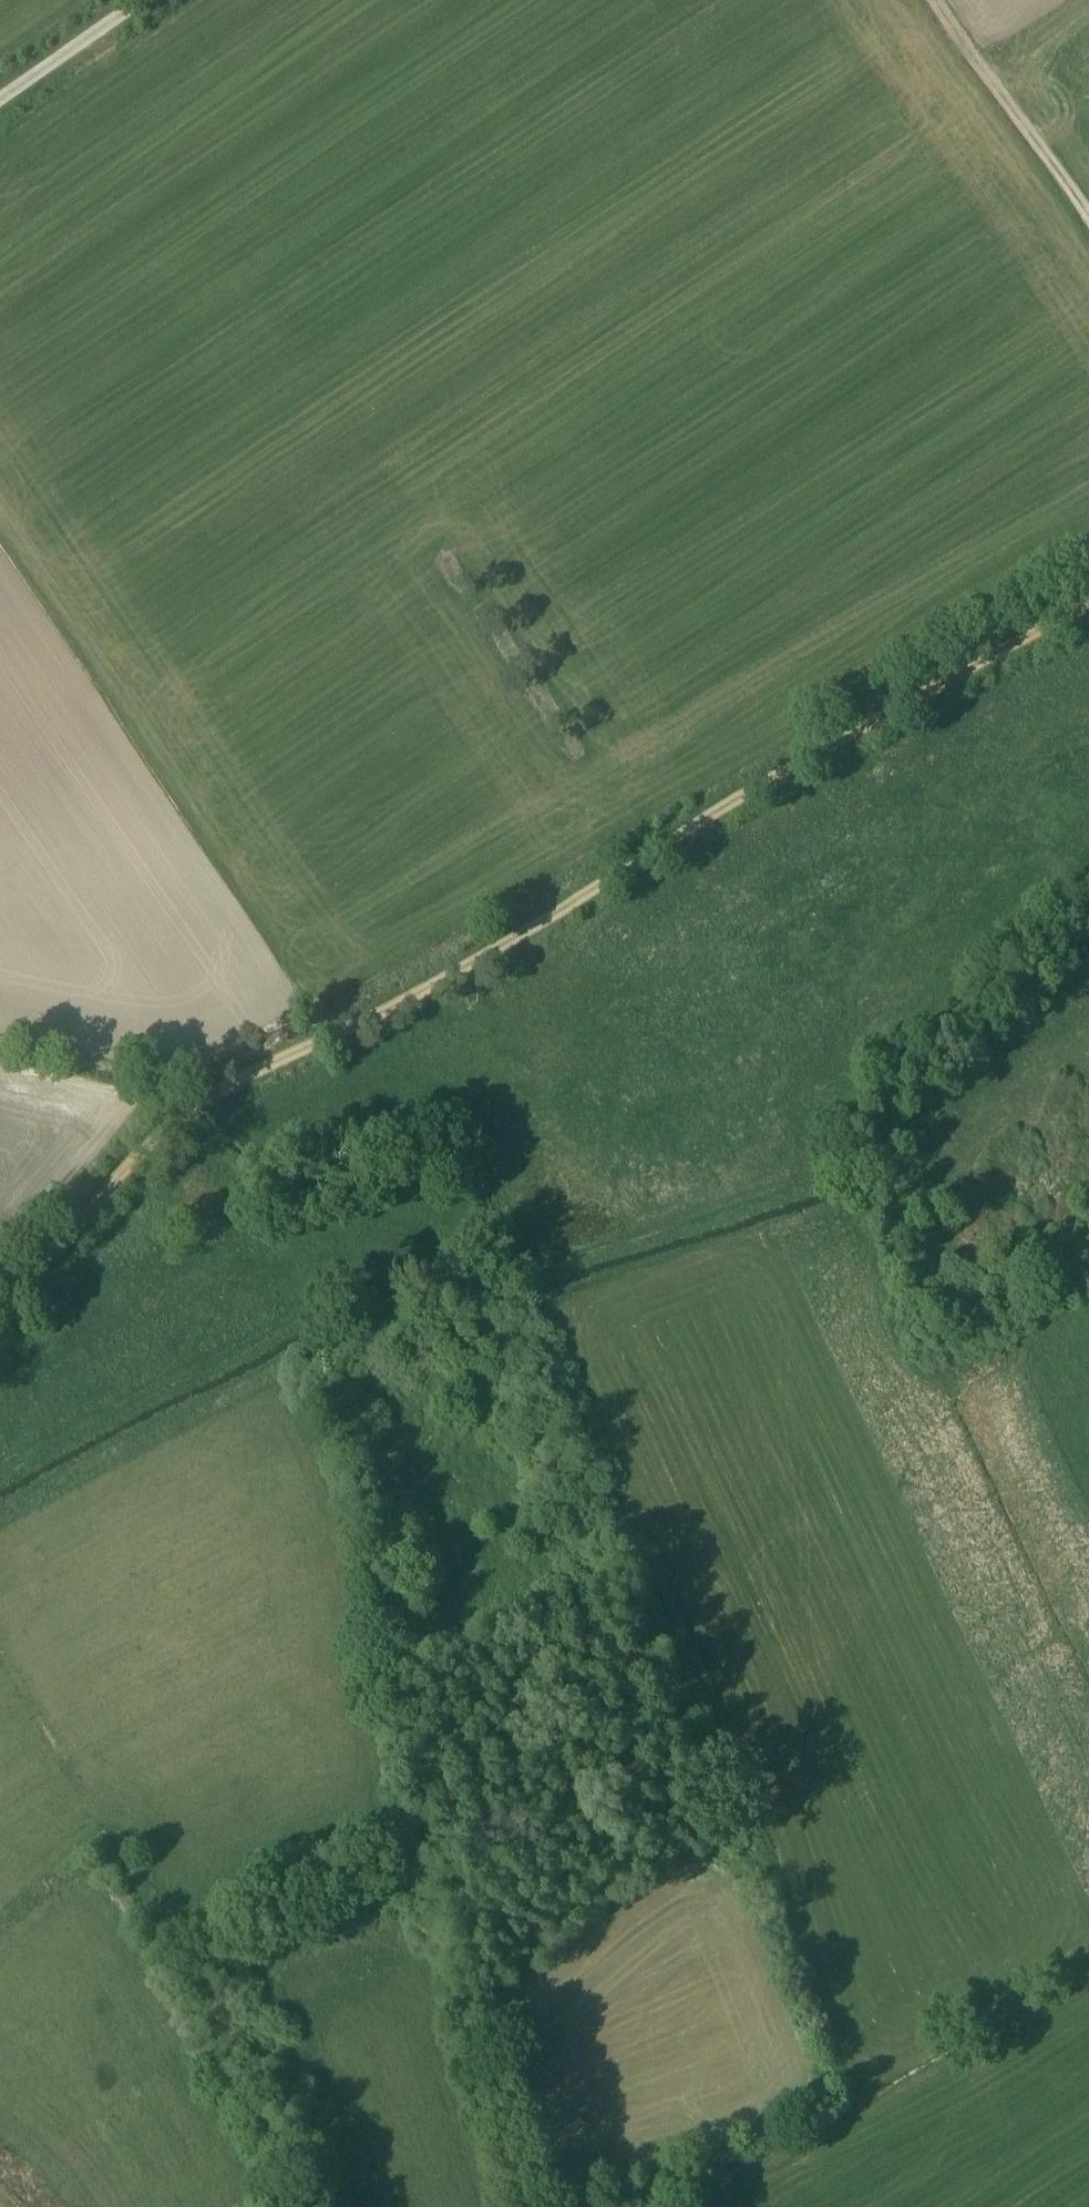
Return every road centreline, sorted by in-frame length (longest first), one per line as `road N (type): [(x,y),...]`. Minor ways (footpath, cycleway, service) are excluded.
road 1 (track): [(0,1298),(168,1127),(296,1042),(1088,599)]
road 2 (track): [(936,0),(1088,220)]
road 3 (unclassified): [(0,97),(139,0)]

